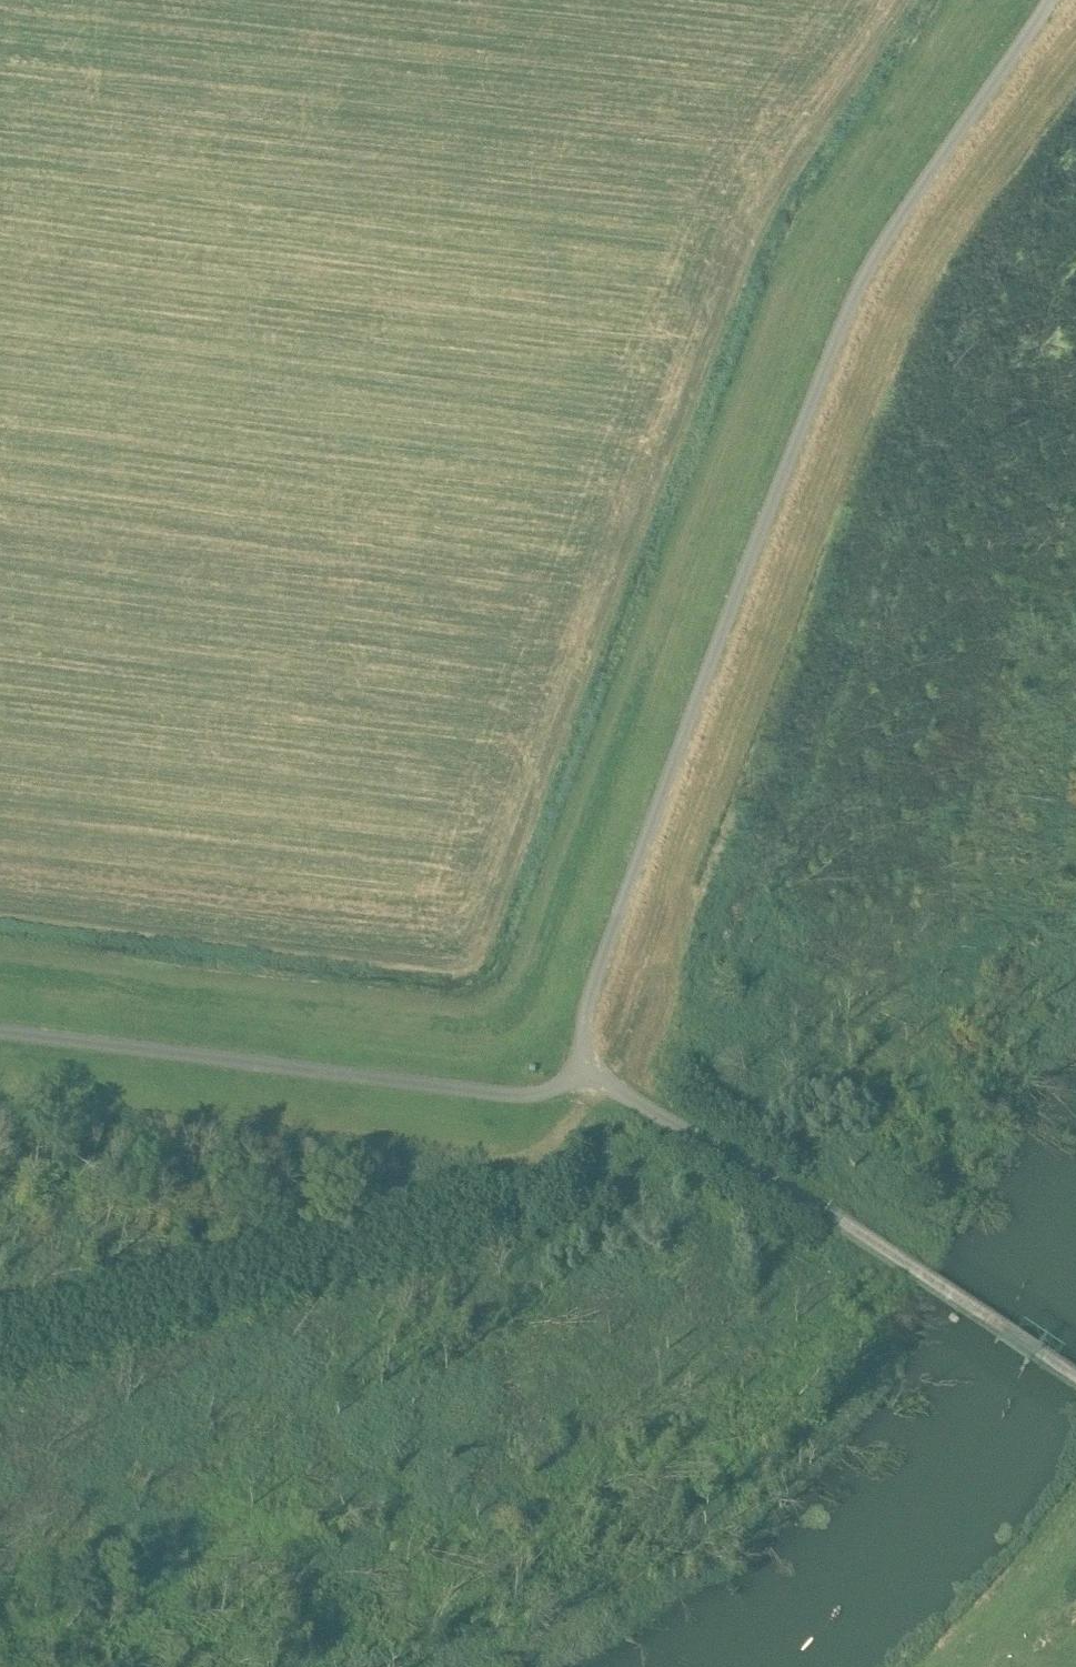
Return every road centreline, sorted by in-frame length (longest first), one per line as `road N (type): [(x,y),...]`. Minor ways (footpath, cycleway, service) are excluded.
road 1 (unclassified): [(596,1070),(588,1021),(619,912),(814,330),(950,120),(1053,0)]
road 2 (unclassified): [(596,1070),(551,1091),(508,1093),(0,1032)]
road 3 (unclassified): [(1075,1379),(596,1070)]

